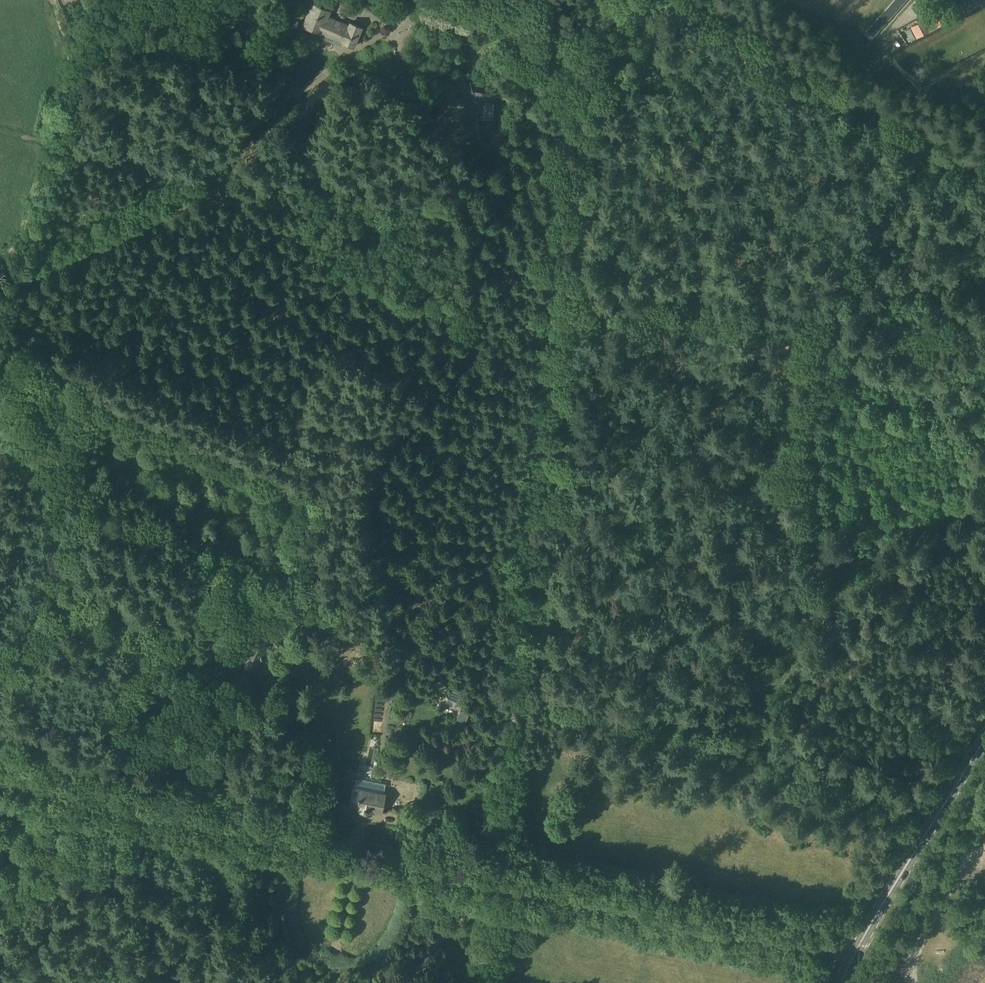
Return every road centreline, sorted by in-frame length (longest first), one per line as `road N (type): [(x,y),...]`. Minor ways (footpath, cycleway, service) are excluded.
road 1 (unclassified): [(984,180),(684,0)]
road 2 (secondary): [(856,951),(984,738)]

